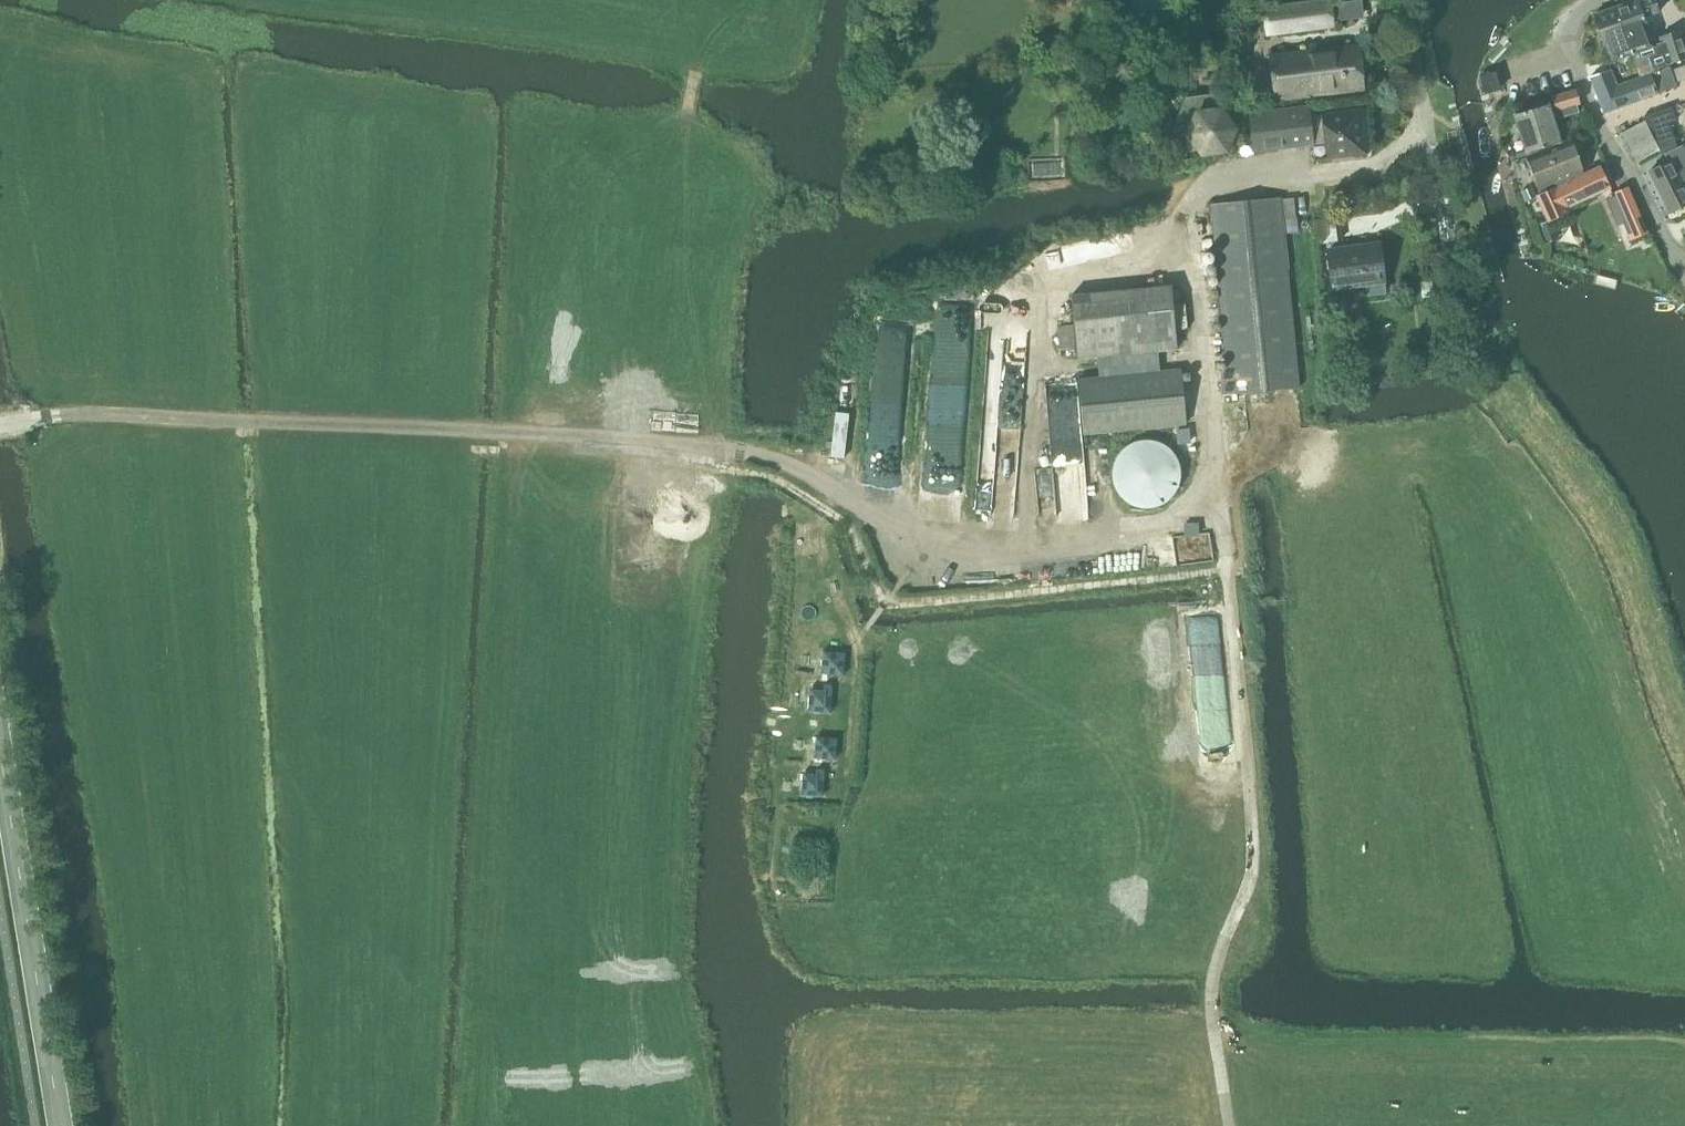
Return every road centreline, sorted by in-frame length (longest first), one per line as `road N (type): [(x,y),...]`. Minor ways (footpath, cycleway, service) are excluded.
road 1 (track): [(1220,518),(966,540),(868,488),(725,447),(229,420),(46,415),(0,424)]
road 2 (track): [(1228,1125),(1214,972),(1253,872),(1193,227),(1212,183)]
road 3 (tertiary): [(63,1125),(0,742)]
road 4 (residential): [(1664,236),(1602,127),(1574,58),(1572,26),(1597,0)]

